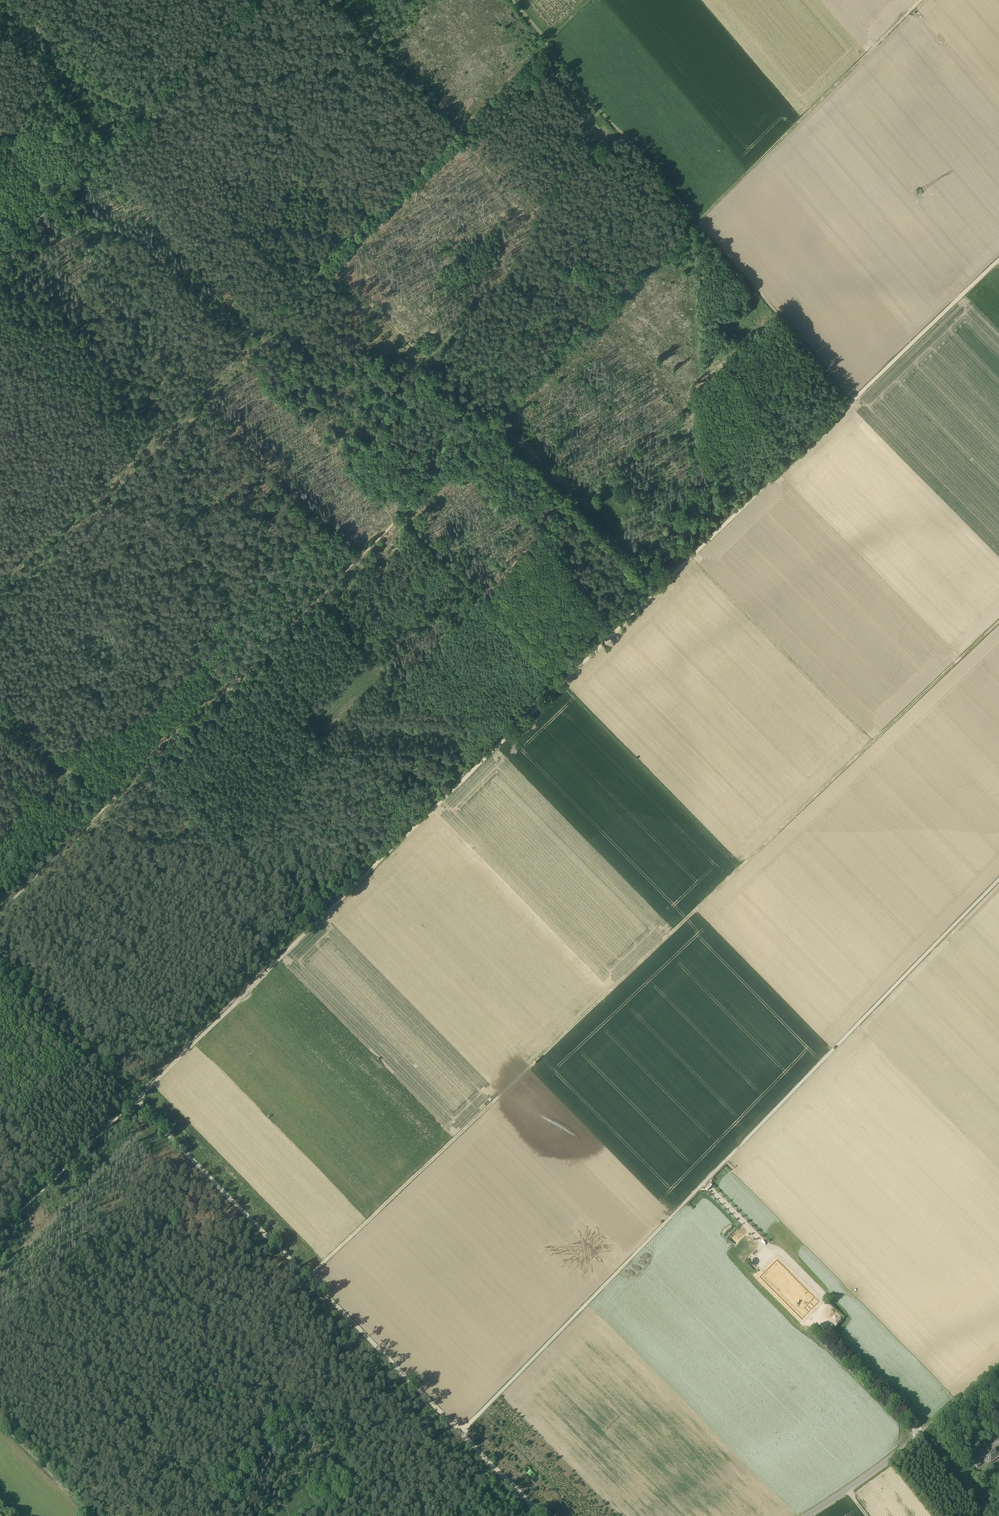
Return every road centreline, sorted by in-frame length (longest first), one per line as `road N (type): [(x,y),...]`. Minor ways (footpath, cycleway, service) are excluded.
road 1 (track): [(0,910),(920,0)]
road 2 (track): [(998,266),(136,1100)]
road 3 (track): [(998,622),(308,1277)]
road 4 (track): [(998,886),(465,1434)]
road 5 (track): [(407,1515),(0,1111)]
road 6 (track): [(508,0),(852,401)]
road 7 (track): [(465,1434),(136,1100)]
road 8 (track): [(261,0),(0,257)]
road 9 (track): [(243,1515),(0,1268)]
road 10 (track): [(325,265),(546,44)]
road 11 (track): [(146,762),(222,846),(232,847),(330,753),(326,742)]
road 12 (secondary): [(998,1371),(807,1515)]
road 13 (track): [(493,425),(658,590)]
road 14 (track): [(493,425),(325,265)]
road 15 (track): [(136,1100),(0,962)]
road 16 (track): [(0,1230),(136,1100)]
road 17 (track): [(231,355),(325,265)]
road 18 (track): [(92,1515),(0,1424)]
road 19 (track): [(833,1347),(919,1437)]
road 20 (track): [(40,217),(86,270),(134,283)]

